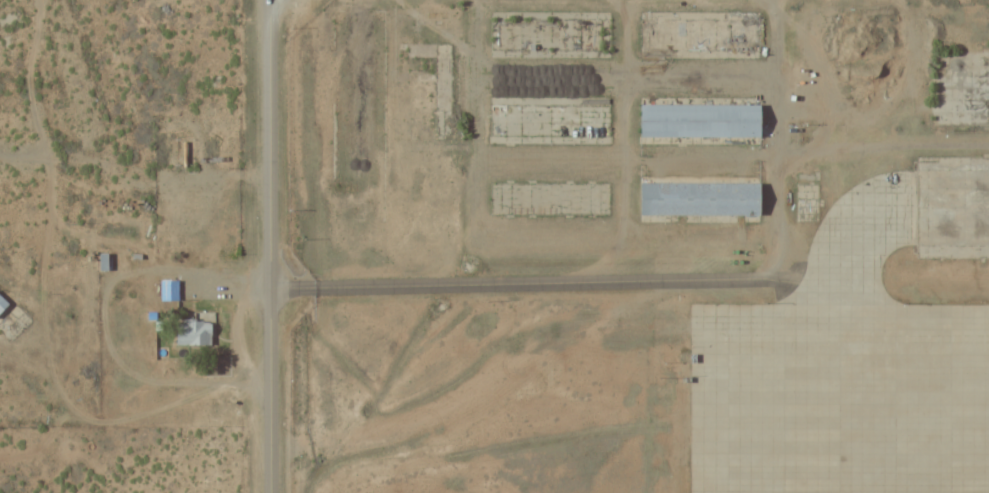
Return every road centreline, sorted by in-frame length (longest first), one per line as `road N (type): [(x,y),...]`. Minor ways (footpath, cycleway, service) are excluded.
road 1 (residential): [(269,286),(798,281)]
road 2 (residential): [(270,0),(270,492)]

